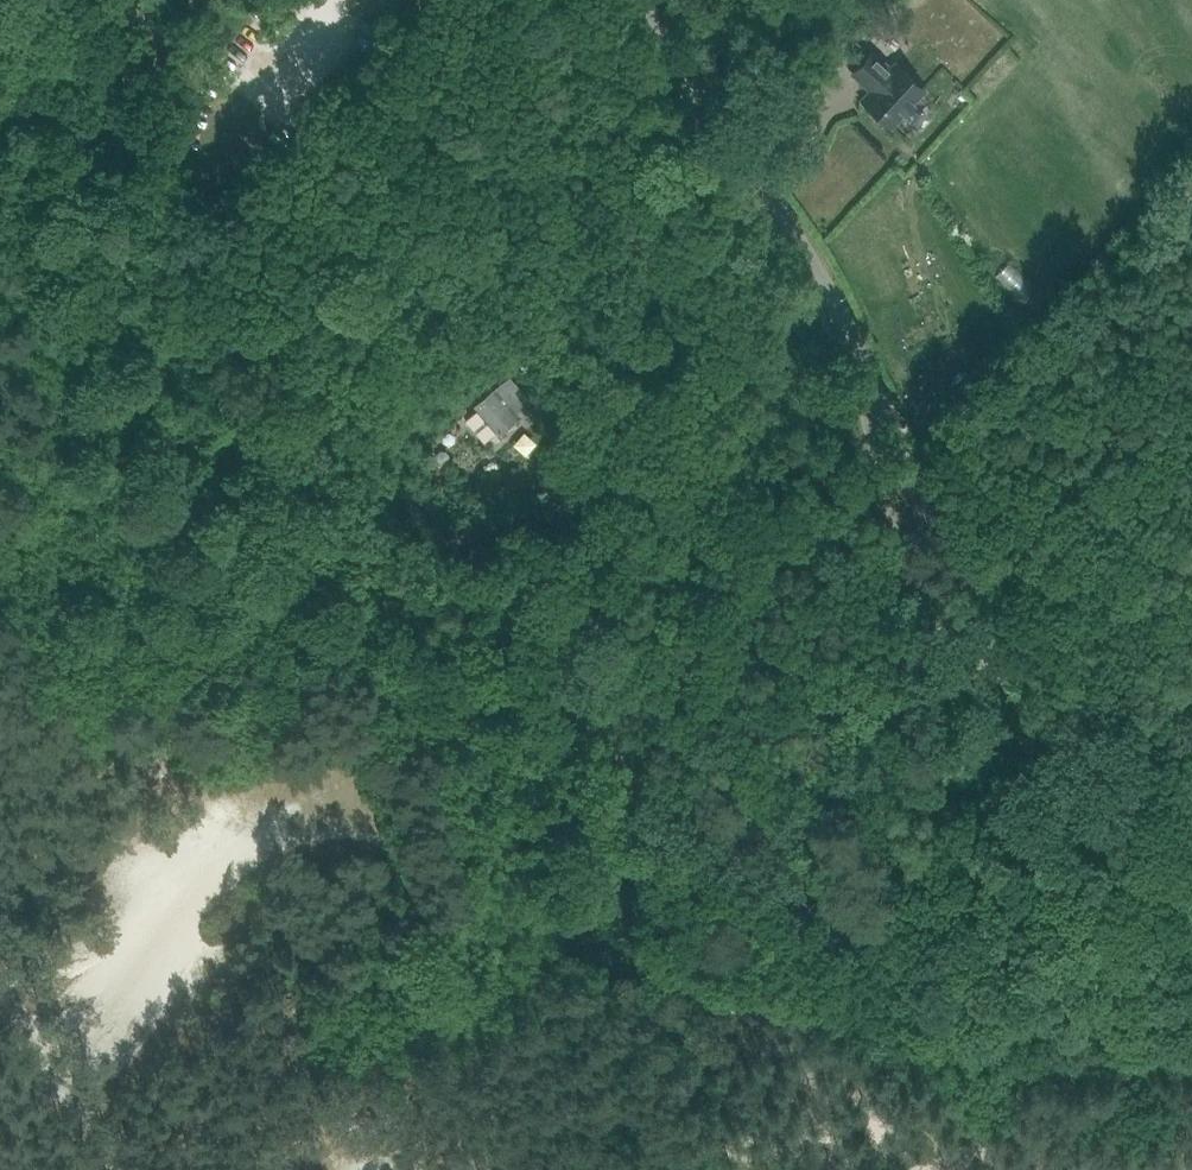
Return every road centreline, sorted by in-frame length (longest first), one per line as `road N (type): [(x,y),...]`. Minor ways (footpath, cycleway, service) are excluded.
road 1 (residential): [(640,0),(776,200),(852,338),(1017,695),(1078,766),(1191,837)]

